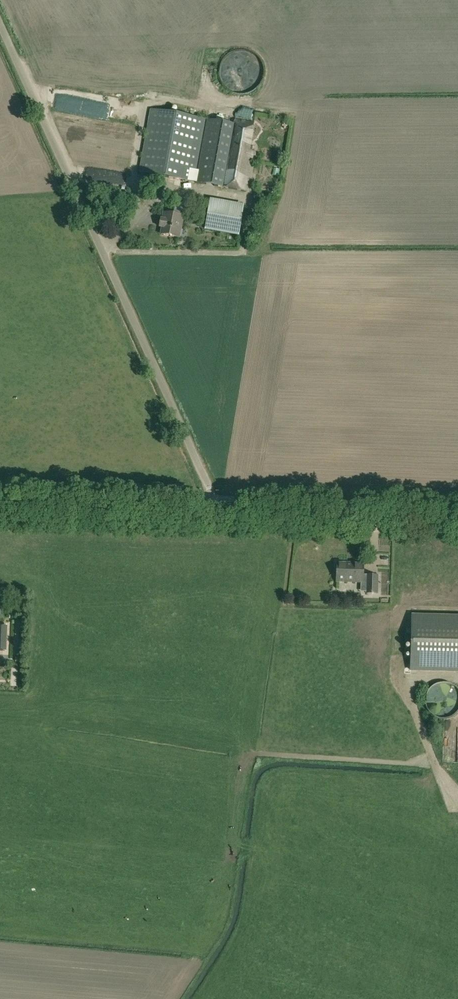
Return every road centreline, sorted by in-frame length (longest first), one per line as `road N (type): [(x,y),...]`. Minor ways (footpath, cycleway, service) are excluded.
road 1 (unclassified): [(214,509),(0,27)]
road 2 (tertiary): [(457,516),(214,509)]
road 3 (tertiary): [(214,509),(0,501)]

